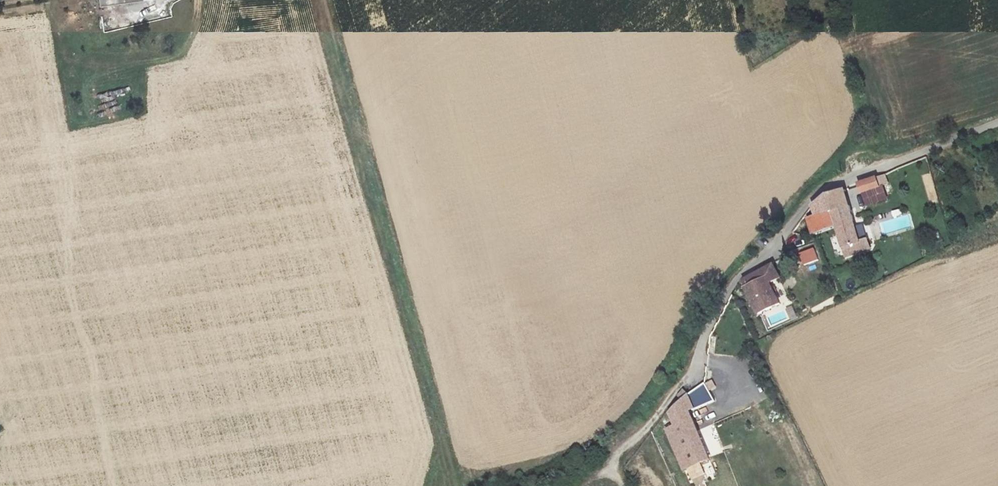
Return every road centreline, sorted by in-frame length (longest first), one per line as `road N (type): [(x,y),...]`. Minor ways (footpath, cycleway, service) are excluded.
road 1 (residential): [(694,372),(742,272),(826,187),(997,122)]
road 2 (track): [(622,485),(611,464),(694,372)]

